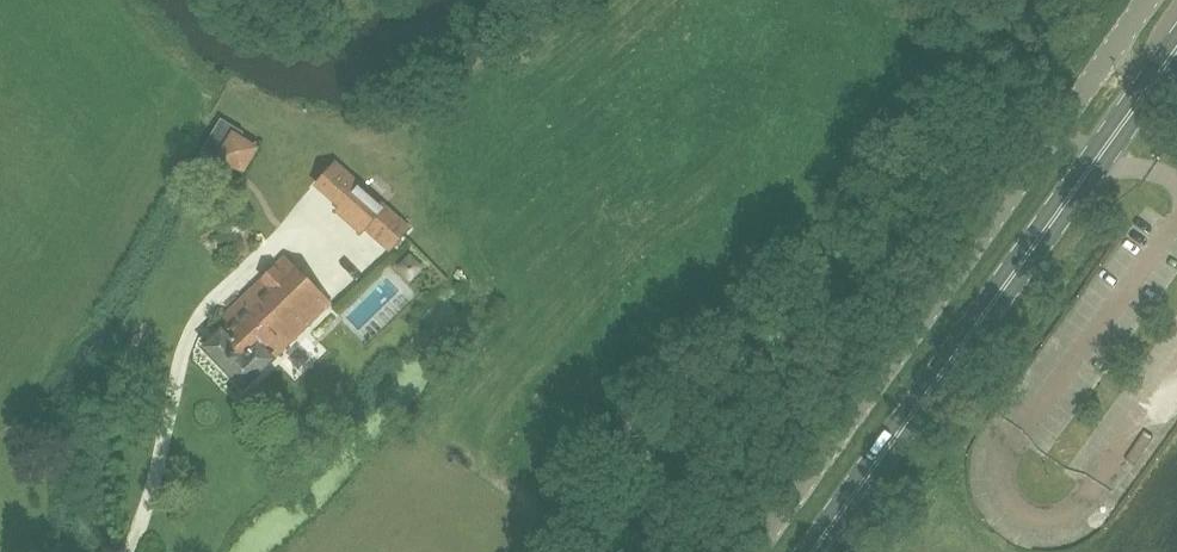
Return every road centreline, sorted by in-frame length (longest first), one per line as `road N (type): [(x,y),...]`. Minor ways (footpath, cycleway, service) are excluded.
road 1 (unclassified): [(754,551),(1152,0)]
road 2 (primary): [(812,551),(1176,50)]

